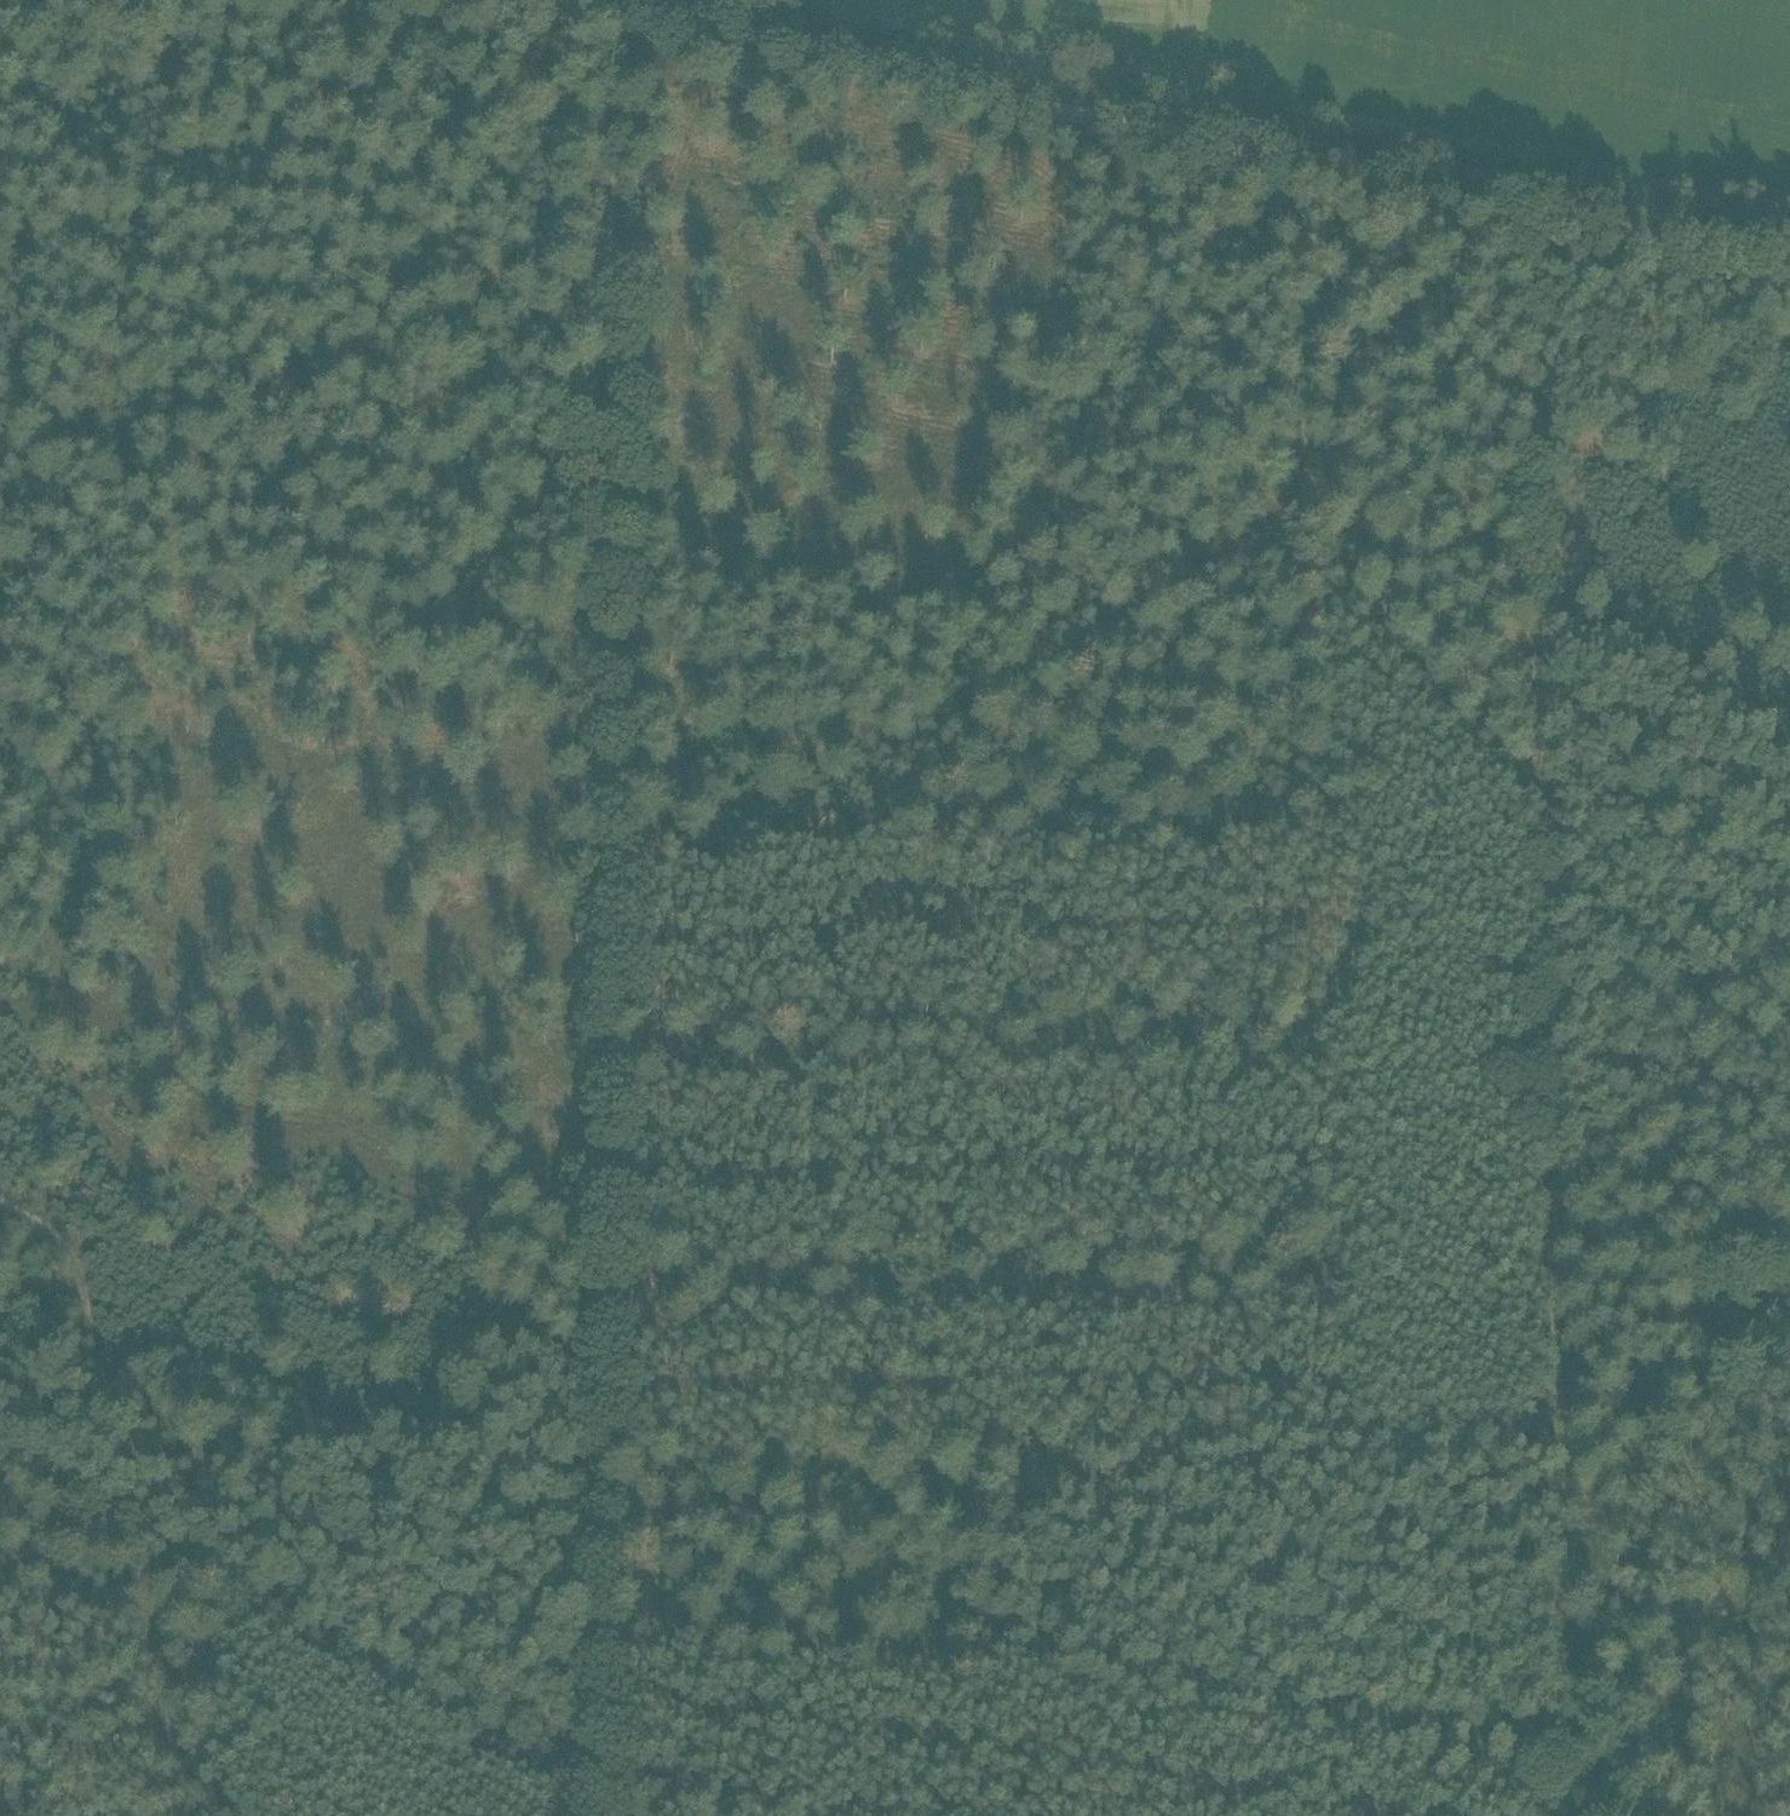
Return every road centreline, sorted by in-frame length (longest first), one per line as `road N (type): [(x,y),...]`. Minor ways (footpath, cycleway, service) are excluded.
road 1 (track): [(1789,261),(618,0)]
road 2 (track): [(0,1476),(580,1802),(668,1815)]

